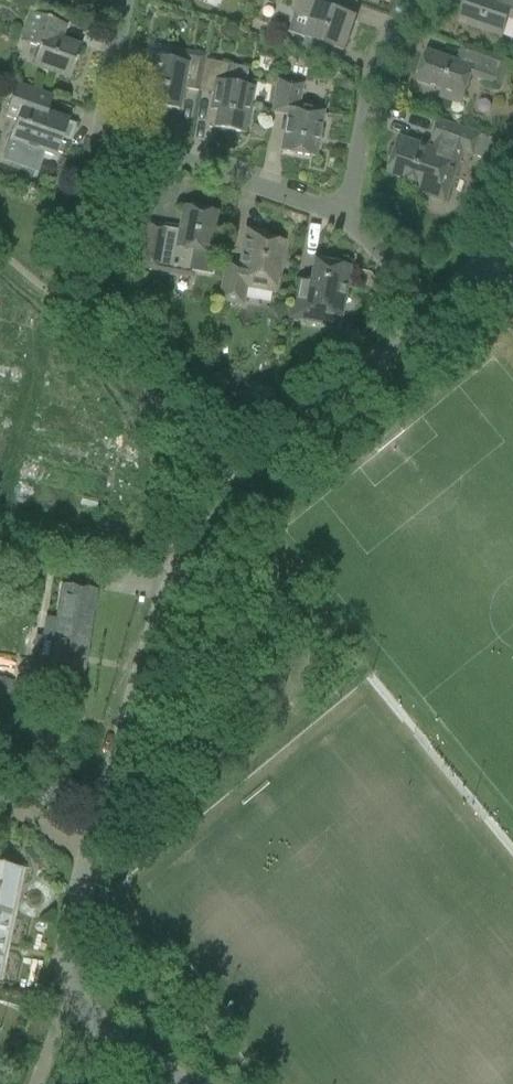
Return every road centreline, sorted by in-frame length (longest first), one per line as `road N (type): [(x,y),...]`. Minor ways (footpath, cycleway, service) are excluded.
road 1 (residential): [(185,1083),(85,1007),(65,974),(70,917),(128,770),(191,558),(243,488),(435,314)]
road 2 (residential): [(124,0),(104,116),(115,131),(341,215)]
road 3 (residential): [(341,215),(377,61),(417,0)]
road 4 (track): [(191,558),(0,507)]
road 5 (track): [(0,499),(43,338)]
road 6 (residential): [(341,215),(435,314)]

